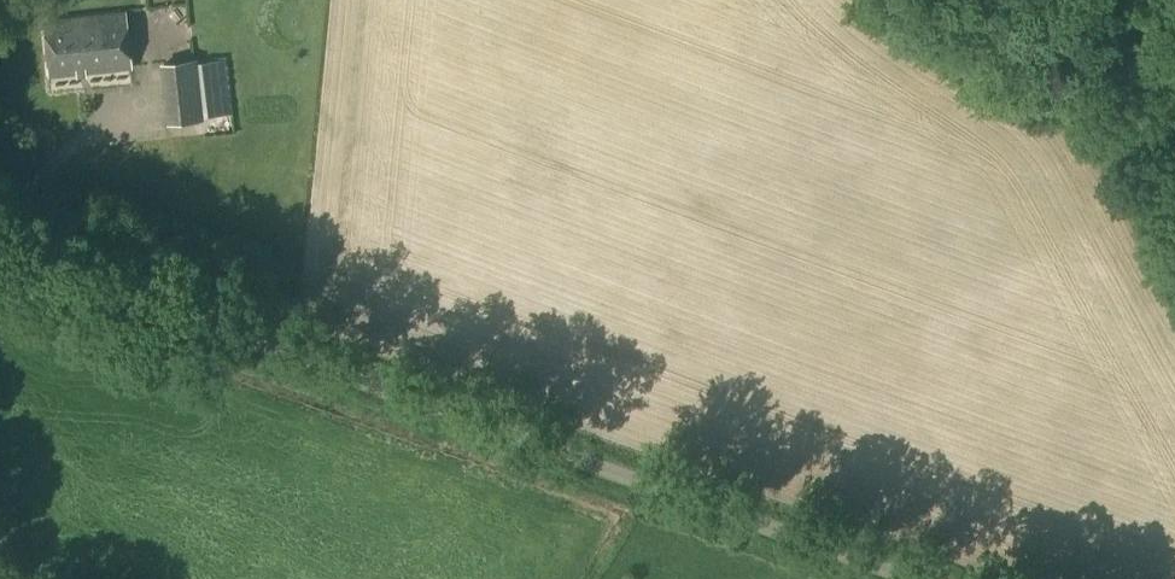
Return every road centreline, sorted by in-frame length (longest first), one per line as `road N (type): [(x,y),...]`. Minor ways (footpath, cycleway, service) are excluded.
road 1 (unclassified): [(903,578),(0,258)]

